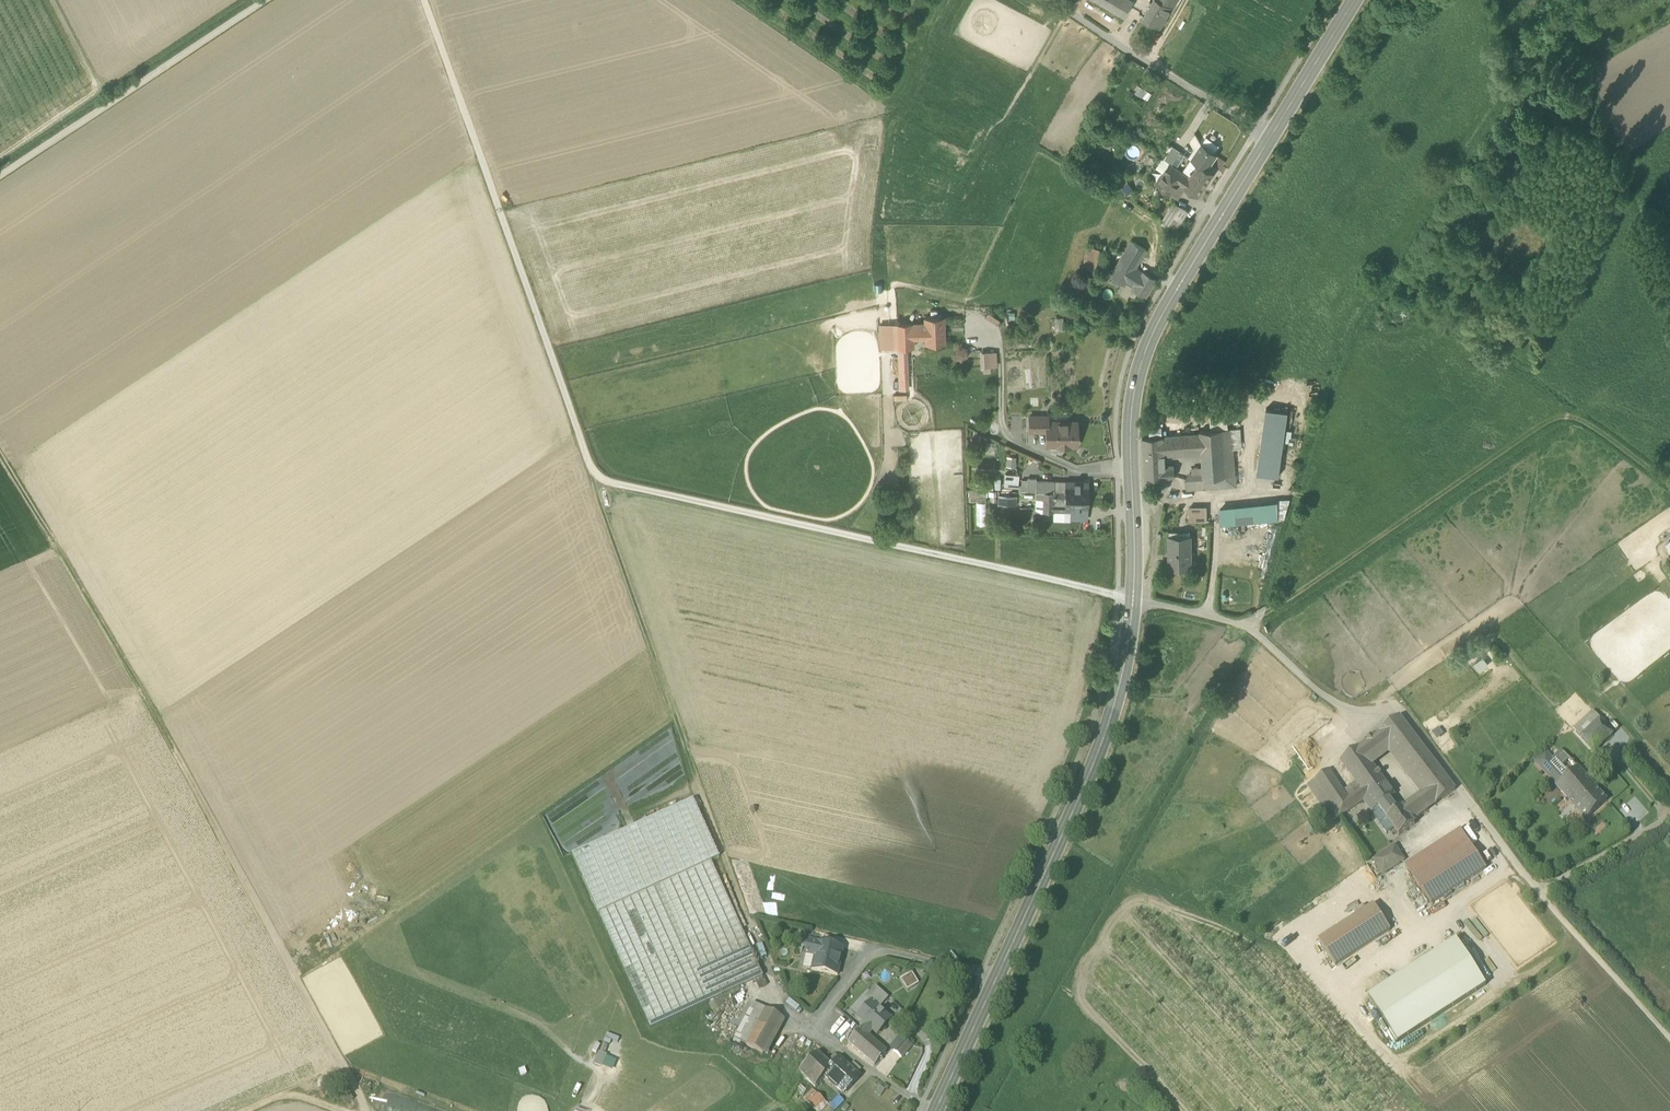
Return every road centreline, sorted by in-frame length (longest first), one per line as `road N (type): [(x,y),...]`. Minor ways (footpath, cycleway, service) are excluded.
road 1 (track): [(1133,599),(597,478),(423,0)]
road 2 (track): [(0,457),(161,722),(366,1110)]
road 3 (unclassified): [(1669,816),(1539,891),(1398,709),(1335,709),(1245,626),(1133,599)]
road 4 (primary): [(1133,599),(1108,725),(936,1110)]
road 5 (track): [(1245,626),(1557,416),(1581,421),(1669,486)]
road 6 (primary): [(1271,135),(1138,374),(1133,599)]
road 7 (unclassified): [(266,0),(0,176)]
road 8 (unclassified): [(1271,135),(1054,0)]
road 9 (track): [(1539,891),(1669,1035)]
road 10 (primary): [(1354,0),(1271,135)]
road 11 (track): [(1515,860),(1414,927)]

